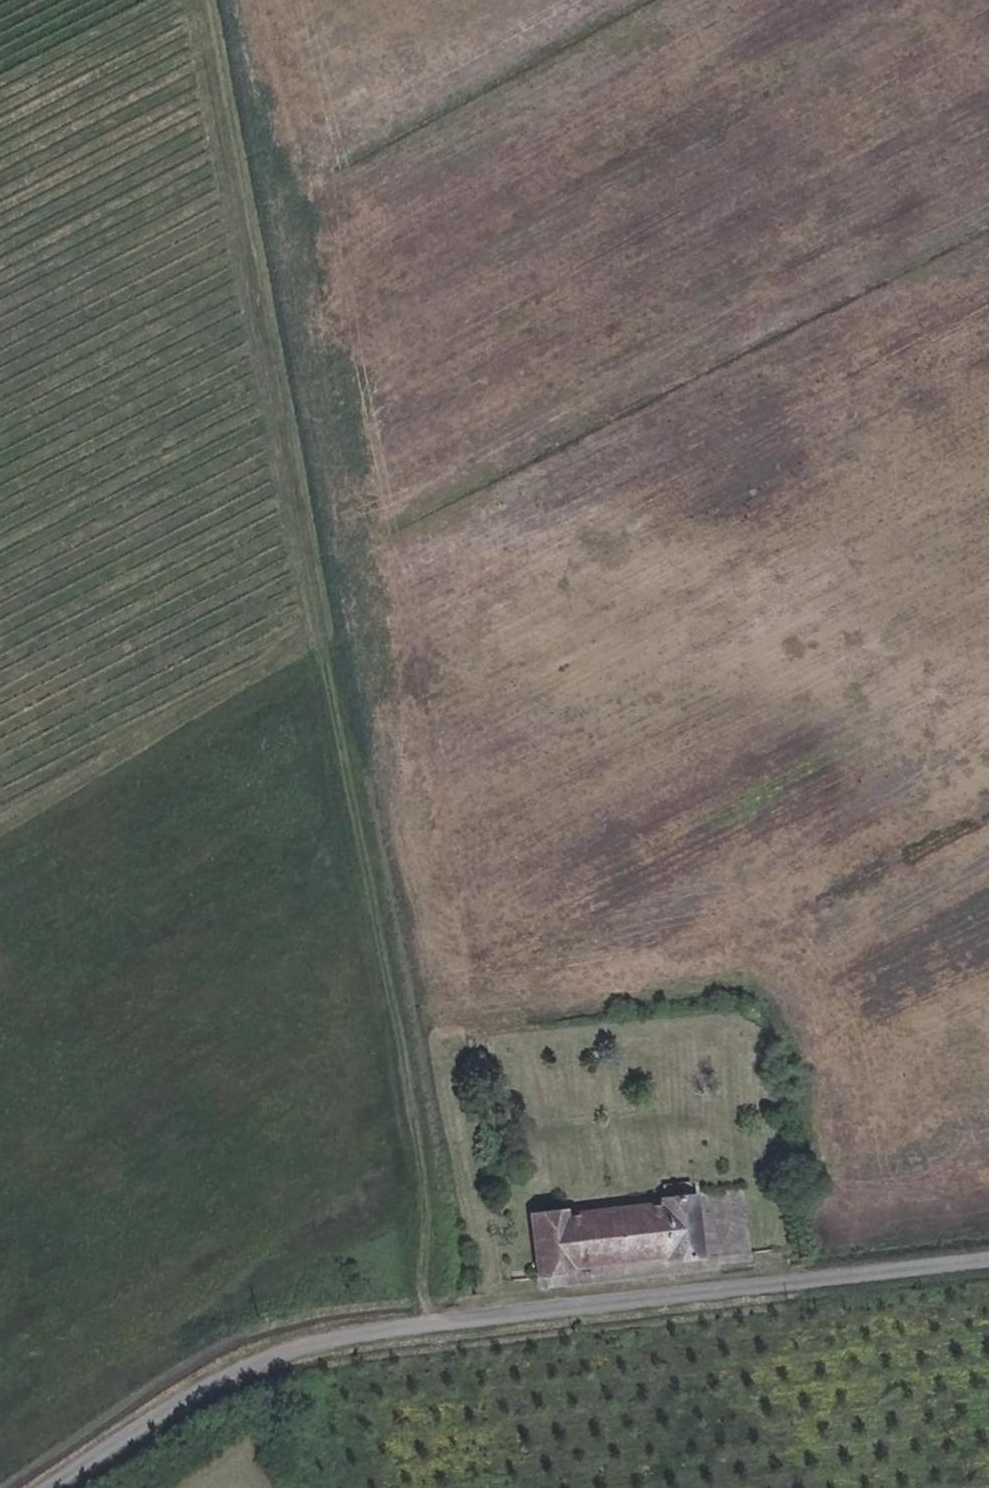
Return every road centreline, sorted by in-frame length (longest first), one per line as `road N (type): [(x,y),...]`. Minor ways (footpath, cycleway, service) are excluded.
road 1 (unclassified): [(51,1487),(158,1415),(253,1363),(303,1346),(368,1331),(988,1256)]

